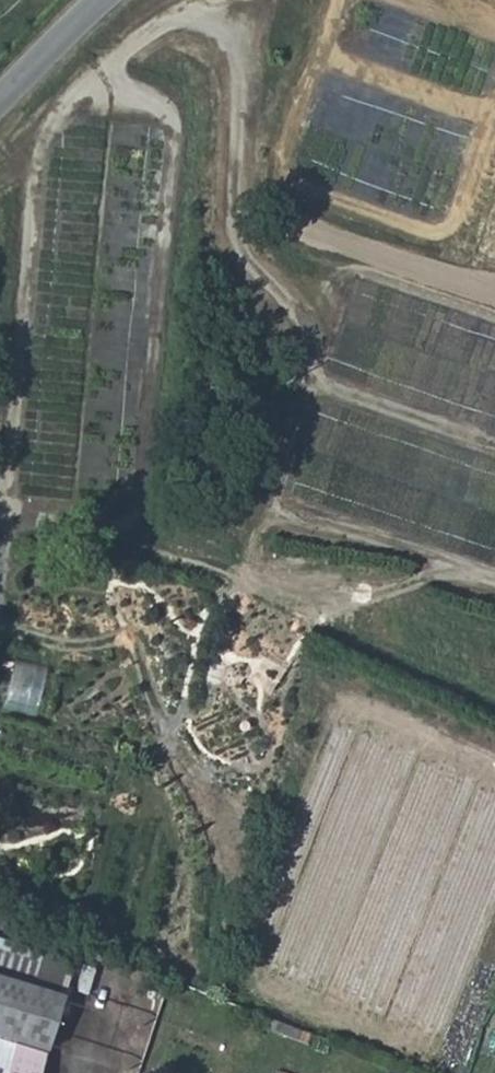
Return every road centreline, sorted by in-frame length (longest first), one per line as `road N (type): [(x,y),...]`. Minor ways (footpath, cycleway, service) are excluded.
road 1 (residential): [(0,113),(113,0)]

